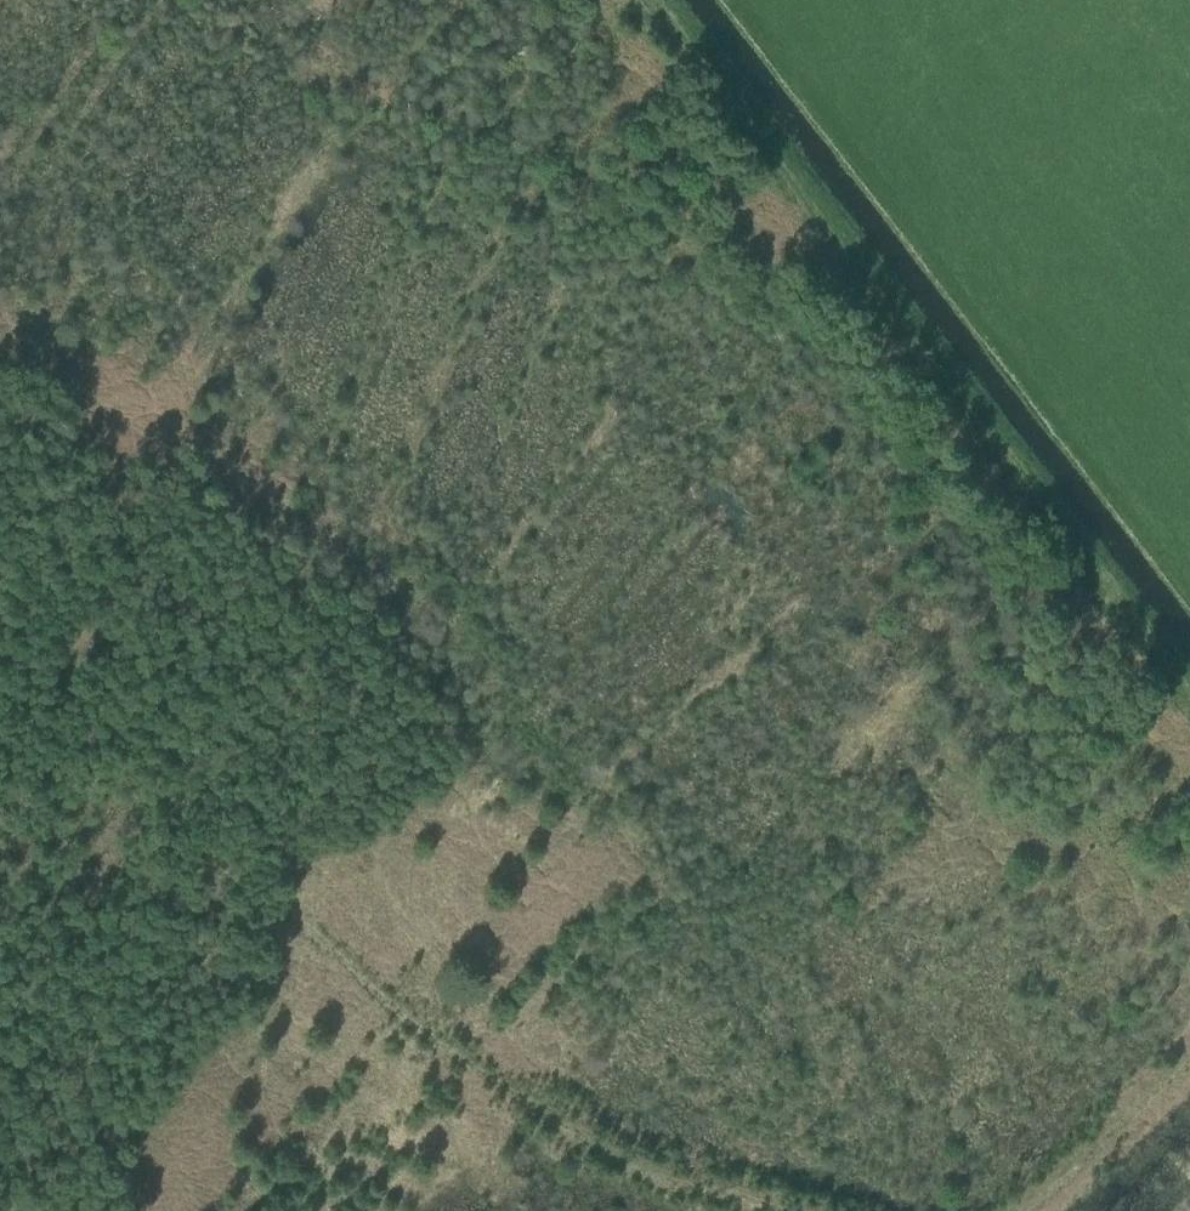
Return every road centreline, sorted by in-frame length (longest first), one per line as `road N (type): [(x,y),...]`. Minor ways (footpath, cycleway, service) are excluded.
road 1 (track): [(1189,694),(657,0)]

